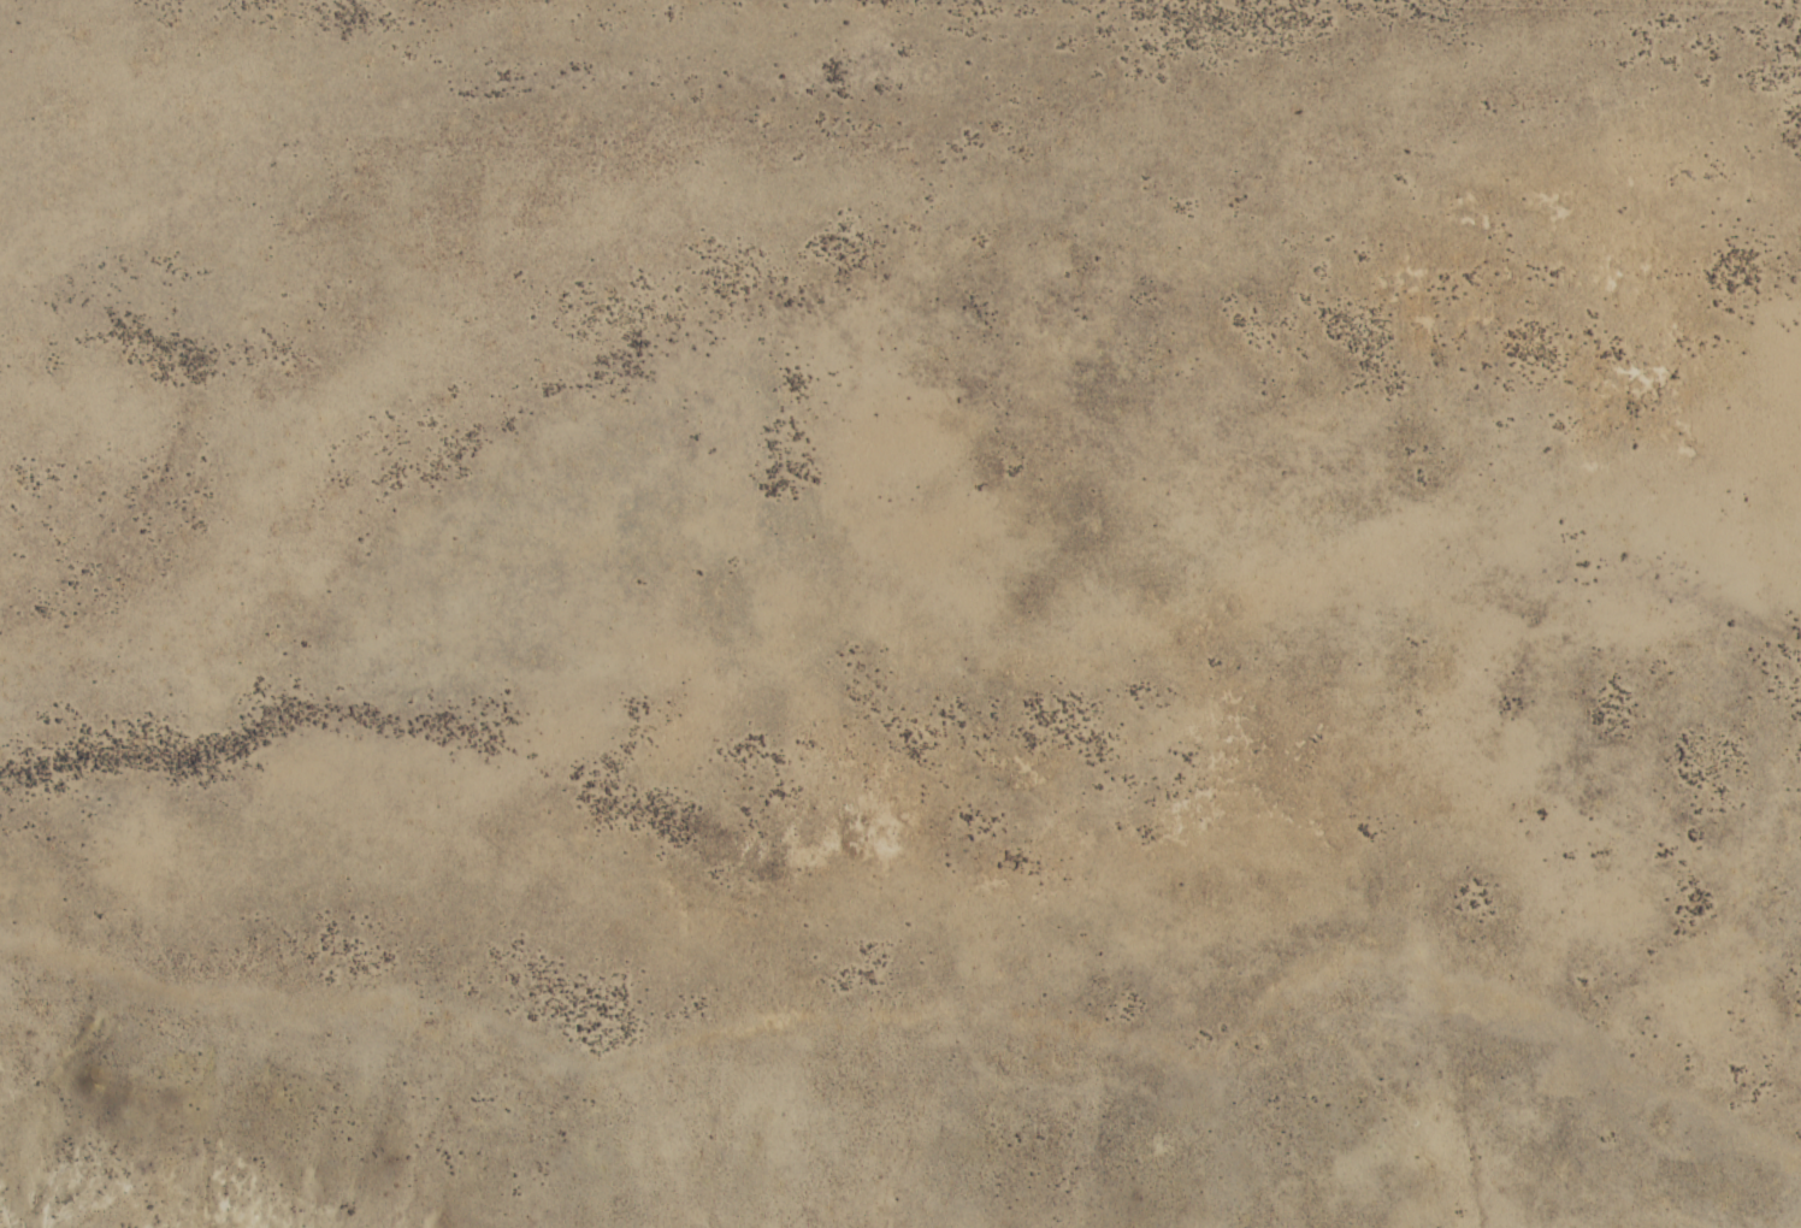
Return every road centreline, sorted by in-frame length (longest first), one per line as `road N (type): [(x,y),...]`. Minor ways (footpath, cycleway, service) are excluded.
road 1 (residential): [(1600,0),(1800,14)]

